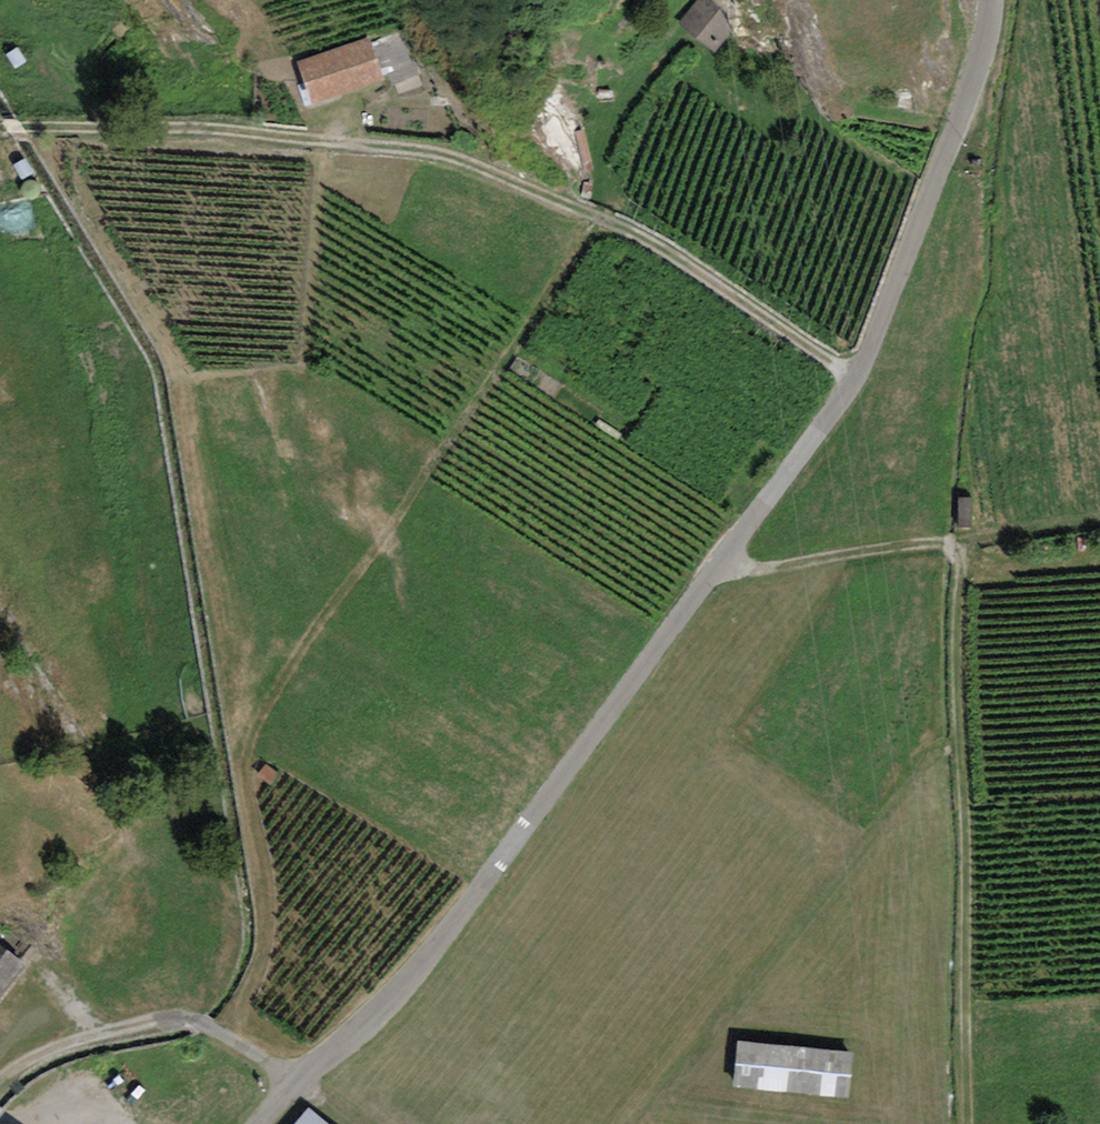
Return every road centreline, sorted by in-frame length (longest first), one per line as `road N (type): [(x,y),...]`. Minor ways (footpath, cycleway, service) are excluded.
road 1 (unclassified): [(993,0),(988,35),(856,377),(417,968),(260,1123)]
road 2 (track): [(222,1036),(257,974),(265,937),(247,767),(268,699),(602,219)]
road 3 (track): [(856,377),(636,235),(459,159),(197,128),(2,128)]
road 4 (track): [(725,562),(750,569),(922,543),(948,546),(960,558),(966,1123)]
road 5 (track): [(640,1123),(722,1004),(930,755),(959,743)]
road 6 (track): [(358,1123),(187,1018),(52,1049),(0,1082)]

